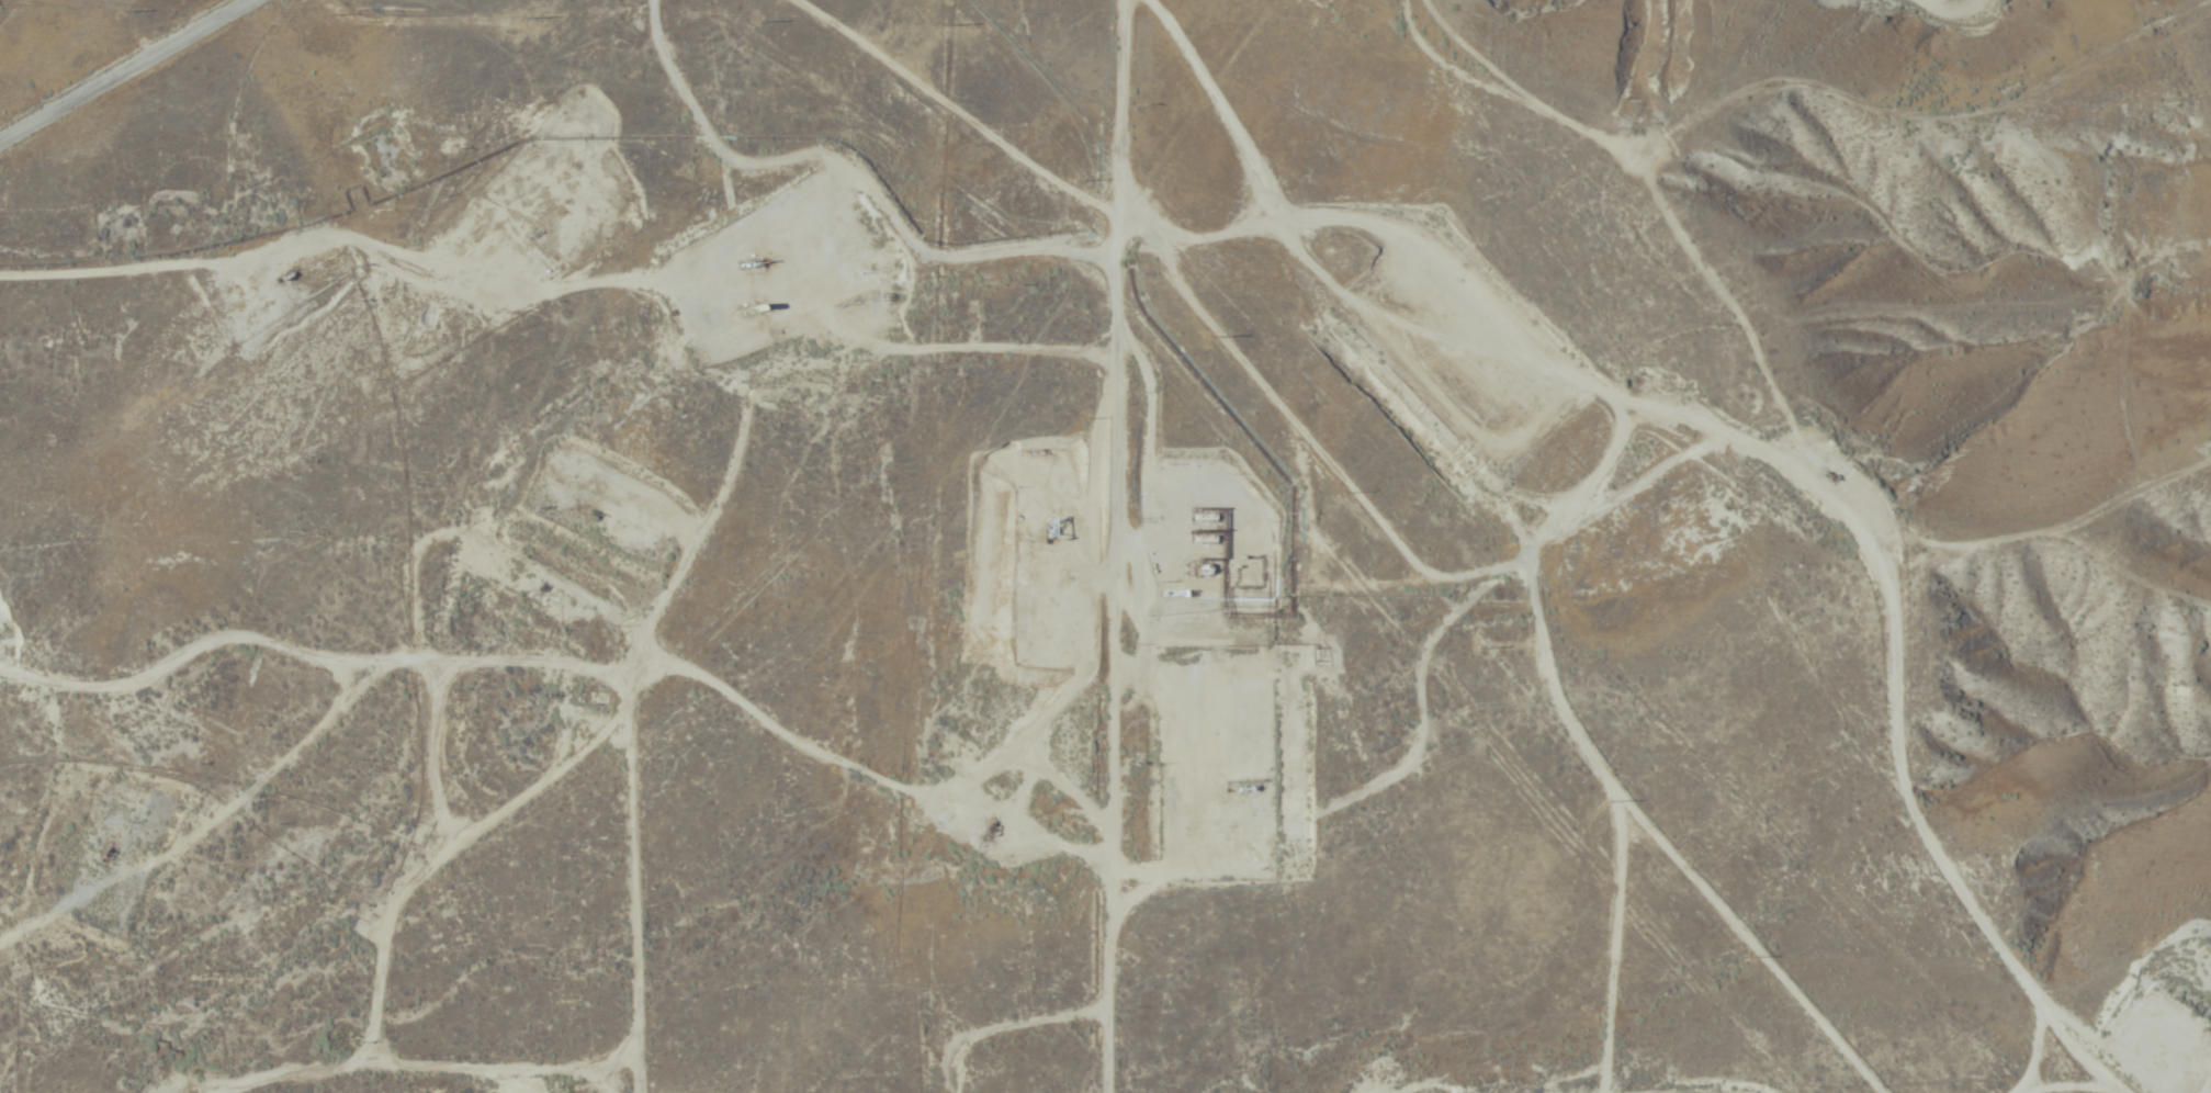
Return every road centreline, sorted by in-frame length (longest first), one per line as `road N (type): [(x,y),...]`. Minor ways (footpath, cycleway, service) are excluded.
road 1 (residential): [(255,0),(0,143)]

